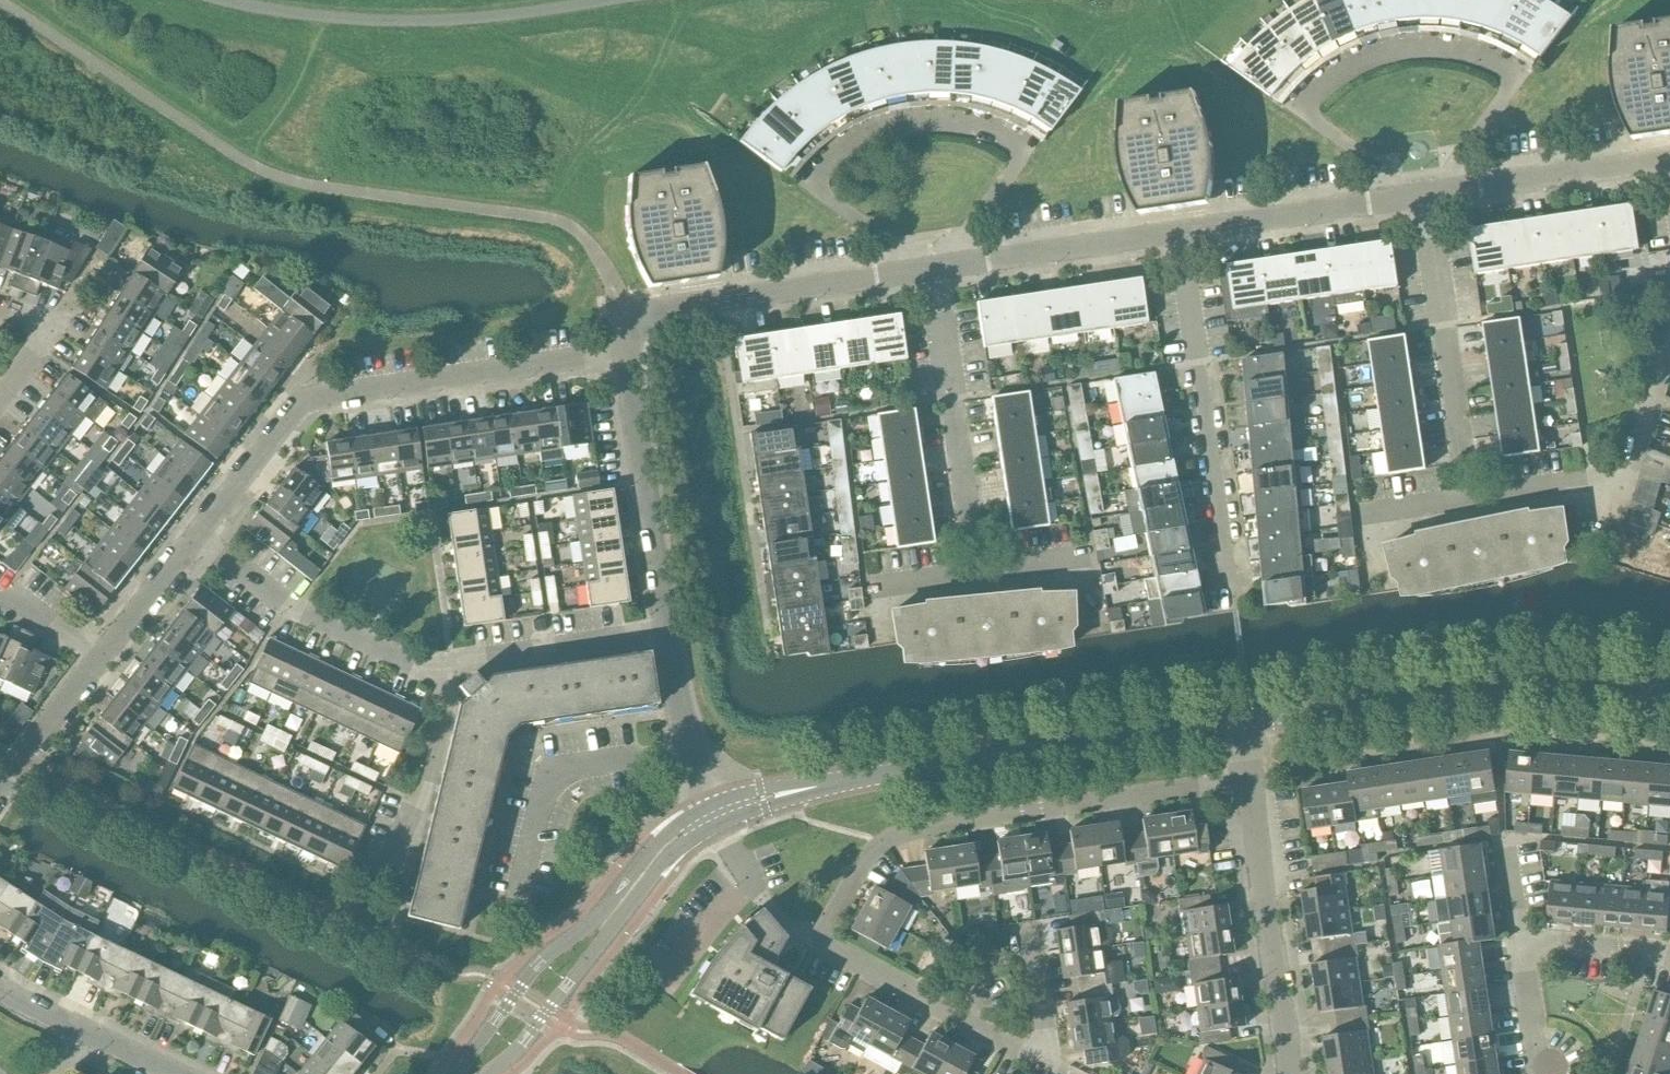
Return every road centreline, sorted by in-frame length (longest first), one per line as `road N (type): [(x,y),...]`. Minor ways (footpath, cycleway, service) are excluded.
road 1 (residential): [(1049,1062),(820,939),(870,852),(900,832),(1251,784)]
road 2 (tertiary): [(724,807),(800,786),(1241,720)]
road 3 (residential): [(1398,198),(1387,172),(1307,114),(1314,89),(1366,56),(1396,49),(1430,45),(1503,64),(1509,88),(1426,195)]
road 4 (residential): [(936,268),(1018,163),(1009,141),(947,121),(907,123),(845,145),(817,180),(916,270)]
road 5 (residential): [(195,535),(313,395),(628,351)]
road 6 (tertiary): [(1241,720),(1532,681),(1669,693)]
road 7 (tertiary): [(702,817),(658,839),(589,926),(538,963),(456,1073)]
road 8 (residential): [(1231,587),(1178,233)]
road 9 (tertiary): [(487,1073),(520,1047),(702,817)]
road 10 (residential): [(628,351),(629,325),(642,315),(916,270)]
road 11 (residential): [(978,573),(936,268)]
road 12 (residential): [(1426,195),(1471,498)]
road 13 (residential): [(1292,1073),(1251,784)]
road 14 (residential): [(668,632),(628,351)]
road 15 (residential): [(421,667),(289,607),(195,535)]
road 16 (residential): [(421,667),(668,632)]
road 17 (residential): [(1426,195),(1669,160)]
road 18 (residential): [(936,268),(1178,233)]
road 19 (residential): [(1178,233),(1398,198)]
road 20 (residential): [(724,807),(691,750),(668,632)]
road 21 (residential): [(0,785),(104,650)]
road 22 (residential): [(978,573),(1081,556),(1090,616)]
road 23 (residential): [(1471,498),(1623,474)]
road 24 (residential): [(880,635),(874,588),(978,573)]
road 25 (residential): [(1521,937),(1669,952)]
road 26 (residential): [(104,650),(195,535)]
road 27 (residential): [(1623,474),(1669,336)]
road 28 (residential): [(1375,552),(1373,511),(1471,498)]
road 29 (residential): [(0,300),(36,313),(38,350),(0,400)]
road 30 (residential): [(1541,1073),(1521,937)]
road 31 (residential): [(1049,1062),(1028,935)]

